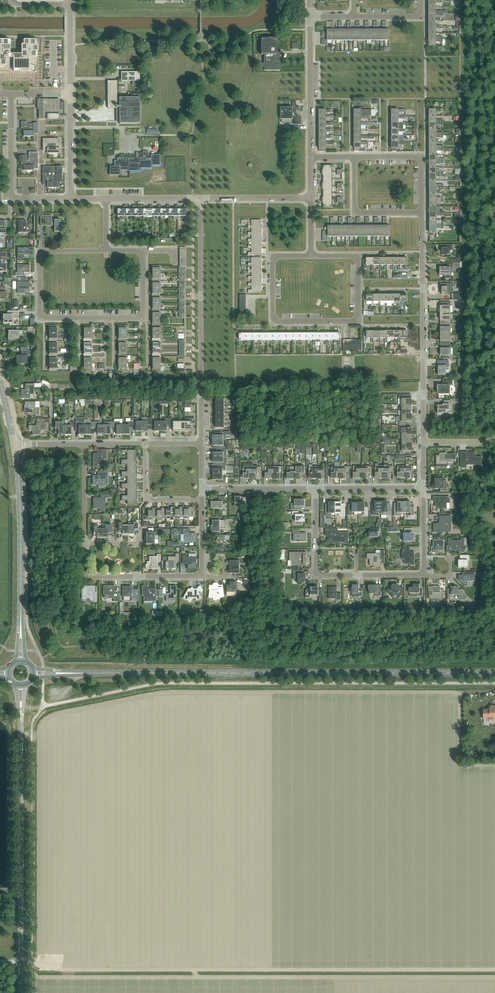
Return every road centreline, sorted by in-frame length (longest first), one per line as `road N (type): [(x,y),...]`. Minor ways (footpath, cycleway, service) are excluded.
road 1 (secondary): [(494,673),(87,673)]
road 2 (unclassified): [(21,992),(21,722)]
road 3 (residential): [(358,256),(358,321),(273,322),(273,256),(311,256)]
road 4 (residential): [(200,444),(201,198)]
road 5 (residential): [(106,251),(143,251),(143,317),(40,318)]
road 6 (residential): [(422,213),(423,390)]
road 7 (secondary): [(21,606),(14,447)]
road 8 (residential): [(202,576),(85,576),(85,543)]
road 9 (residential): [(311,157),(310,17)]
road 10 (residential): [(40,318),(40,251),(106,251)]
road 11 (residential): [(356,575),(316,574),(315,488)]
road 12 (residential): [(355,157),(421,156),(422,213)]
road 13 (residential): [(422,213),(355,213),(355,157)]

